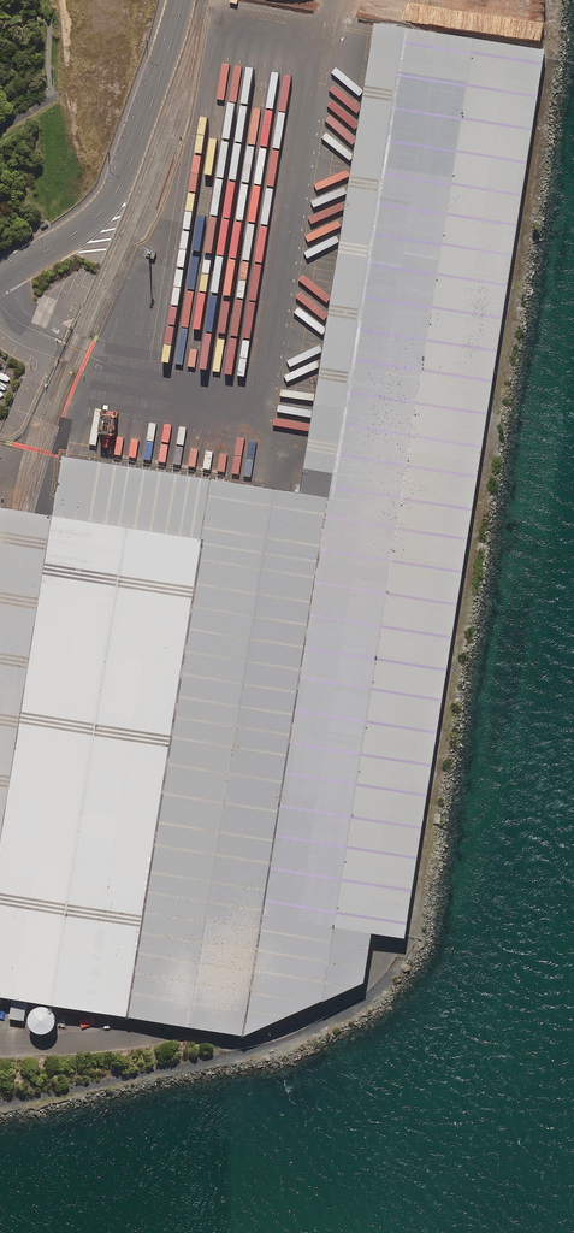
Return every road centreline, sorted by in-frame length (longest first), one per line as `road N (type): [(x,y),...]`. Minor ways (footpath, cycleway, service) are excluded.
road 1 (unclassified): [(0,280),(85,227),(117,191),(181,0)]

